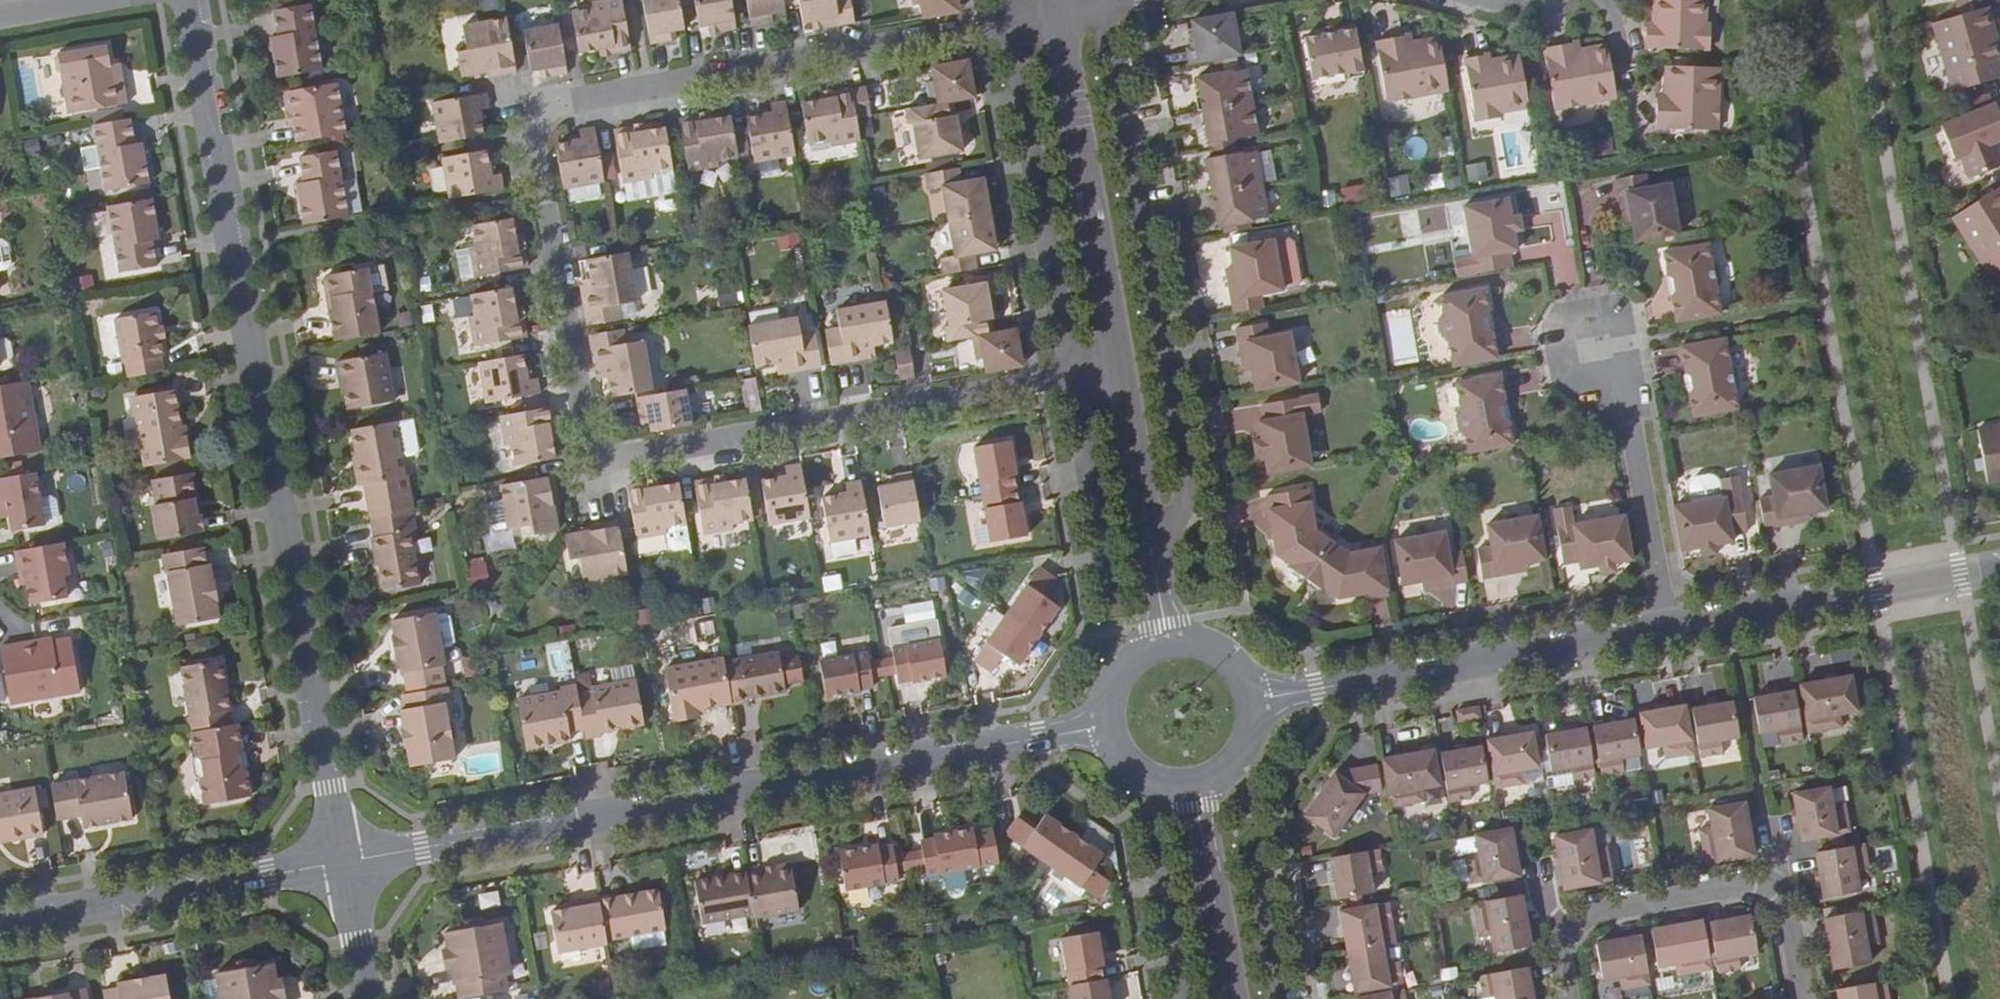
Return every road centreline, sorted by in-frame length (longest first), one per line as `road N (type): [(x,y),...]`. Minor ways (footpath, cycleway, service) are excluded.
road 1 (residential): [(1115,369),(582,464),(519,110),(1052,15)]
road 2 (unclassified): [(188,0),(343,862)]
road 3 (tertiary): [(343,862),(1106,725)]
road 4 (secondary): [(1251,701),(1663,627)]
road 5 (unclassified): [(1052,15),(1115,369)]
road 6 (tertiary): [(0,923),(343,862)]
road 7 (secondary): [(1663,627),(1999,567)]
road 8 (residential): [(1663,627),(1630,420),(1596,350)]
road 9 (unclassified): [(1115,369),(1167,642)]
road 10 (secondary): [(1207,782),(1199,808),(1233,998)]
road 11 (residential): [(1772,887),(1744,877),(1591,908),(1562,925)]
road 12 (unclassified): [(343,862),(368,998)]
road 13 (secondary): [(1106,725),(1113,746),(1143,778),(1185,787),(1207,782)]

